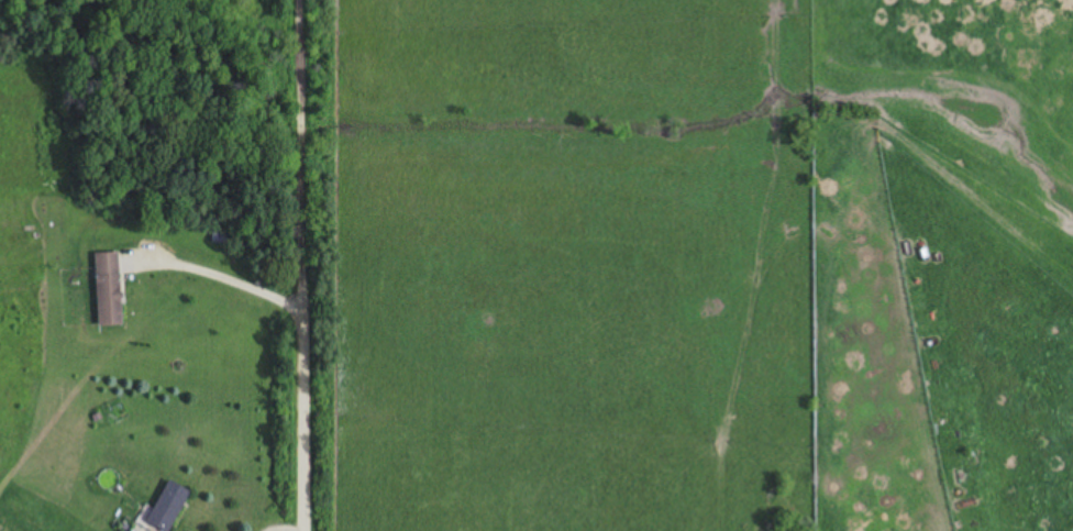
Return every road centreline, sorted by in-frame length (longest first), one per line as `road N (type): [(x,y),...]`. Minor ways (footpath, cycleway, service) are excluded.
road 1 (residential): [(308,530),(303,305),(283,104),(286,0)]

